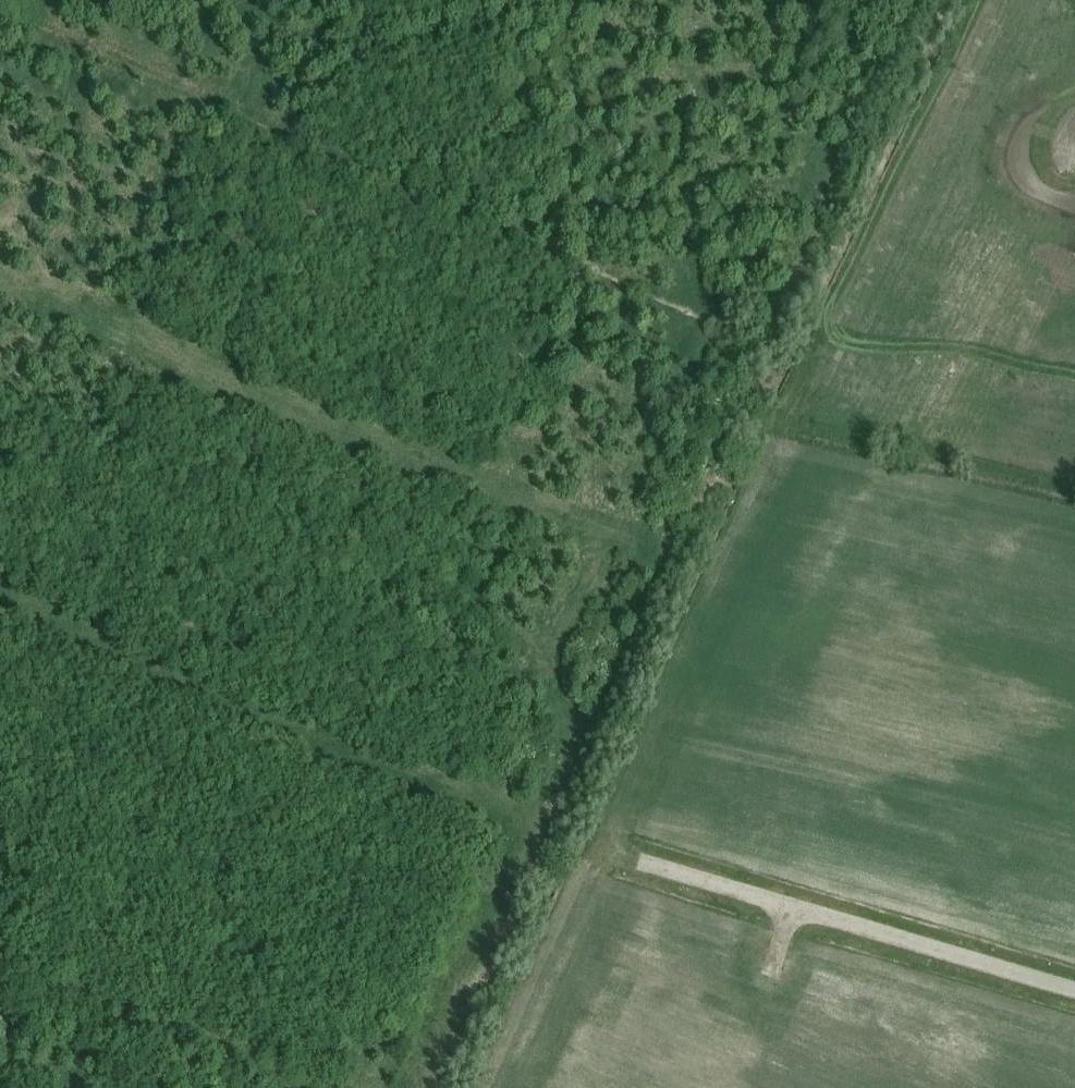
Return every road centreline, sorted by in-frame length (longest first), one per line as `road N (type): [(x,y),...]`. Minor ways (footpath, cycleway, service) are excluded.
road 1 (unclassified): [(1074,991),(643,862)]

